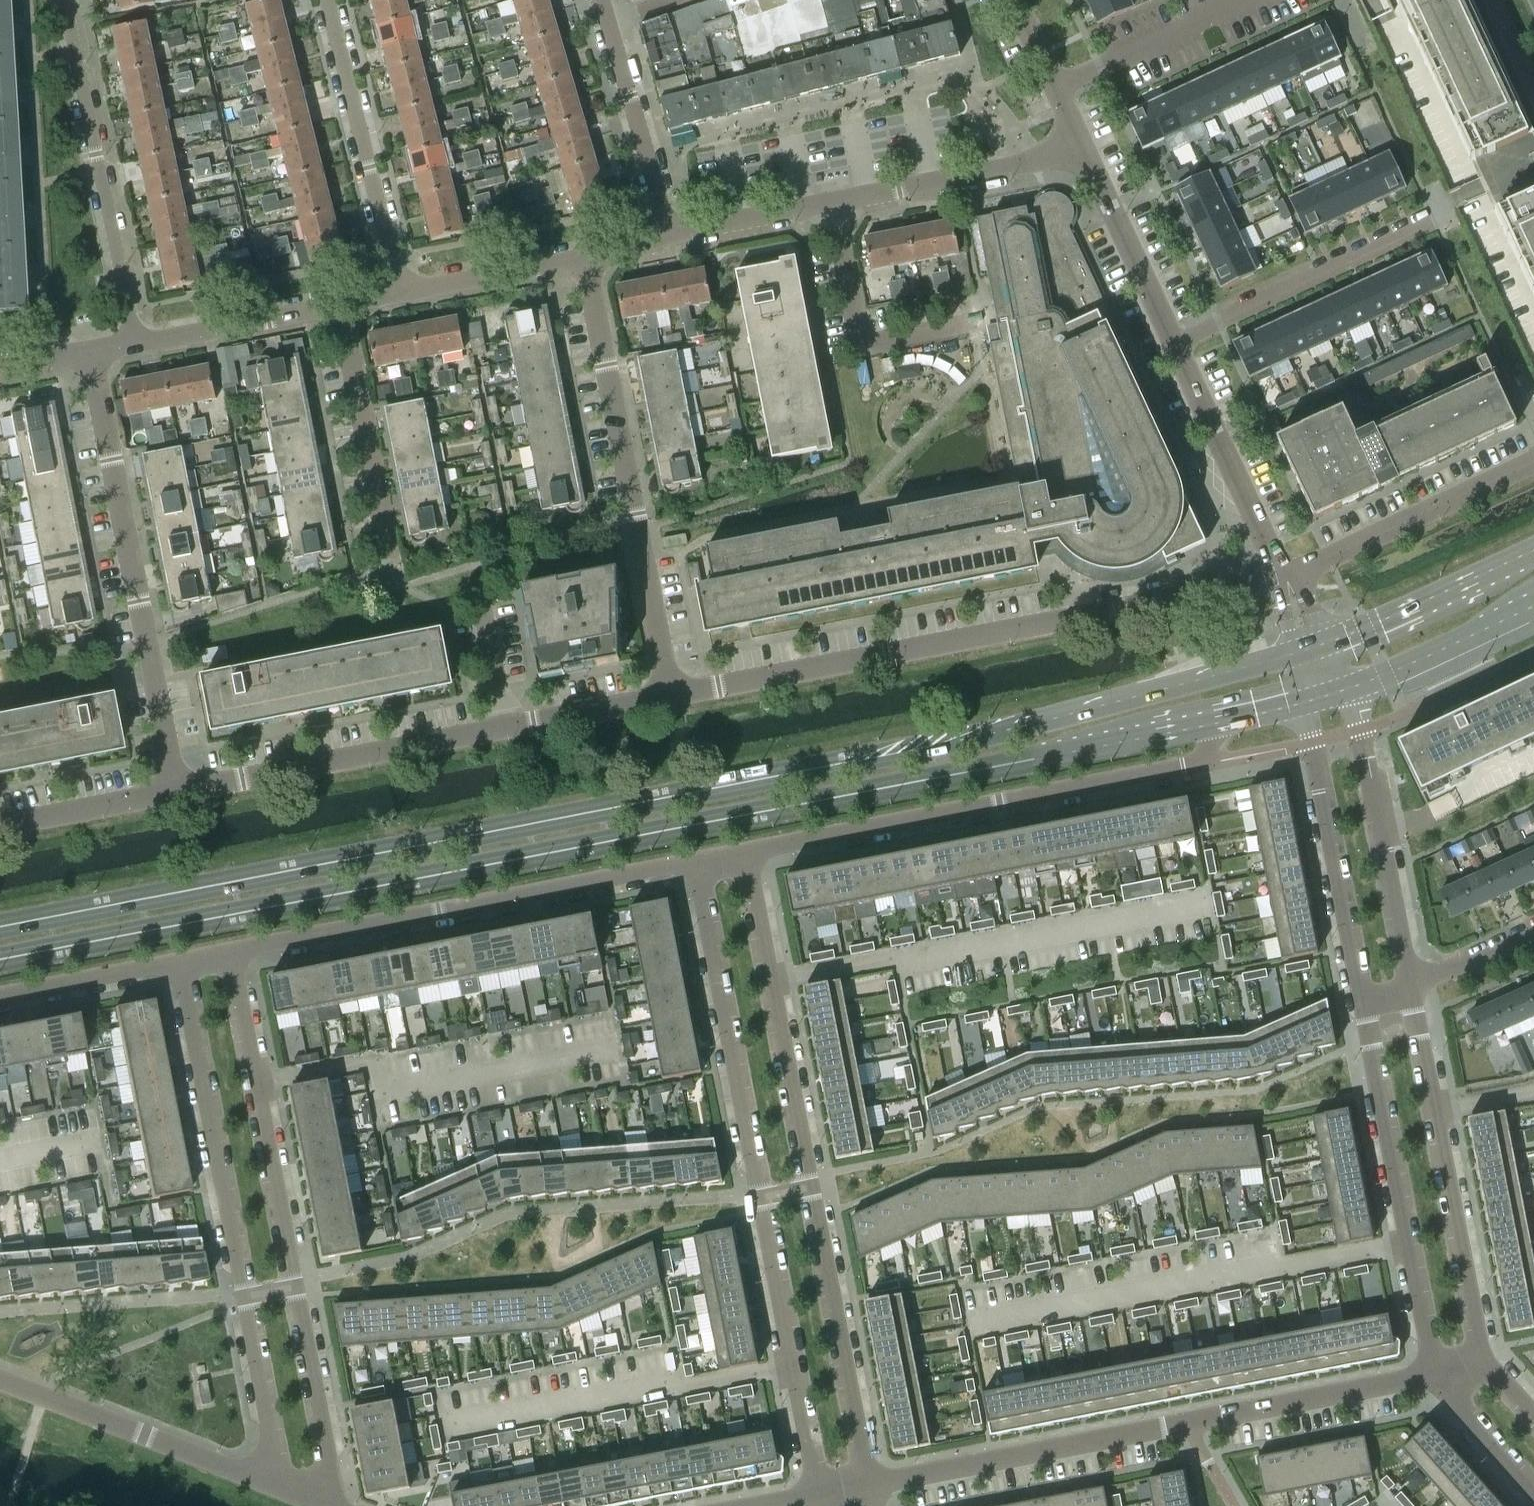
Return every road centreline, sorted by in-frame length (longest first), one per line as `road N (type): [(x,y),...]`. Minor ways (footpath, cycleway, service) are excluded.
road 1 (secondary): [(1290,655),(997,733),(0,929)]
road 2 (secondary): [(0,959),(1227,721)]
road 3 (residential): [(871,1488),(746,850)]
road 4 (residential): [(697,859),(820,1497)]
road 5 (residential): [(1270,576),(670,696)]
road 6 (residential): [(871,1488),(1436,1376)]
road 7 (residential): [(333,1505),(232,951)]
road 8 (residential): [(184,960),(280,1489)]
road 9 (residential): [(746,850),(1181,766),(1227,721)]
road 10 (residential): [(670,696),(176,792)]
road 11 (residential): [(232,951),(697,859)]
road 12 (residential): [(176,792),(90,352)]
road 13 (residential): [(670,696),(586,257)]
road 14 (residential): [(1362,999),(1436,1376)]
road 15 (residential): [(1481,1360),(1406,990)]
road 16 (residential): [(133,344),(64,0)]
road 17 (residential): [(1406,990),(1365,760),(1344,692)]
road 18 (residential): [(331,0),(399,295)]
road 19 (residential): [(1303,704),(1362,999)]
road 20 (residential): [(280,1489),(0,1381)]
road 21 (residential): [(1429,219),(1172,344)]
road 22 (residential): [(393,582),(340,305)]
road 23 (residential): [(985,318),(863,343),(833,202)]
road 24 (residential): [(1533,462),(1298,568)]
road 25 (residential): [(833,202),(1085,153)]
road 26 (residential): [(1285,573),(1172,344)]
road 27 (secondary): [(1533,551),(1327,643)]
road 28 (residential): [(611,29),(669,235)]
road 29 (residential): [(1249,0),(1056,91)]
road 30 (residential): [(133,344),(340,305)]
road 31 (residential): [(1172,344),(1085,153)]
road 32 (secondary): [(1344,692),(1533,607)]
road 33 (residential): [(399,295),(586,257)]
road 34 (residential): [(0,995),(184,960)]
road 35 (residential): [(176,792),(0,826)]
road 36 (residential): [(669,235),(833,202)]
road 37 (residential): [(1436,1376),(1533,1495)]
road 38 (residential): [(1533,934),(1406,990)]

